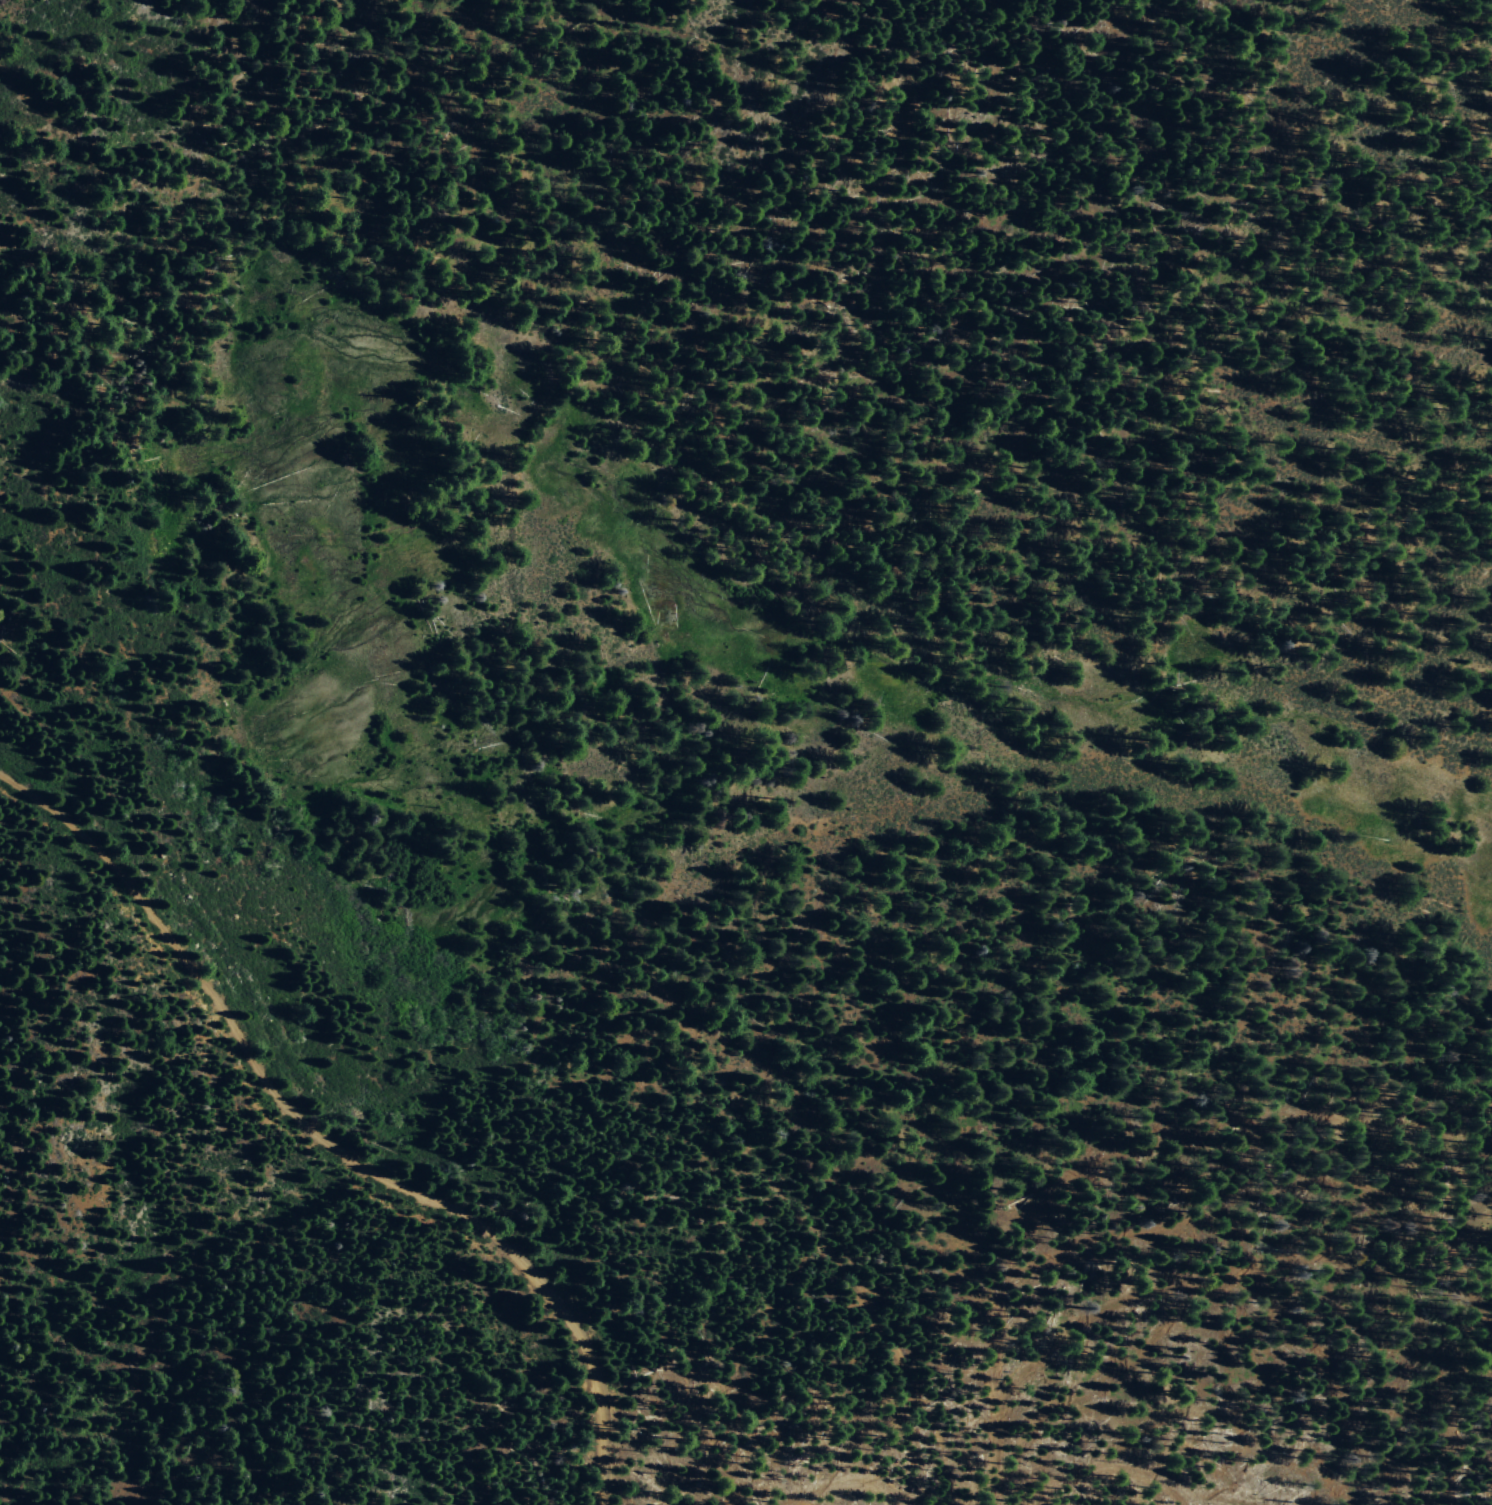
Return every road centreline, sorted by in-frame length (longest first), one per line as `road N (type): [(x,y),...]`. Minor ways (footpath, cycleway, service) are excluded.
road 1 (track): [(601,1504),(601,1418),(576,1318),(476,1218),(377,1179),(299,1123),(112,865),(0,777)]

